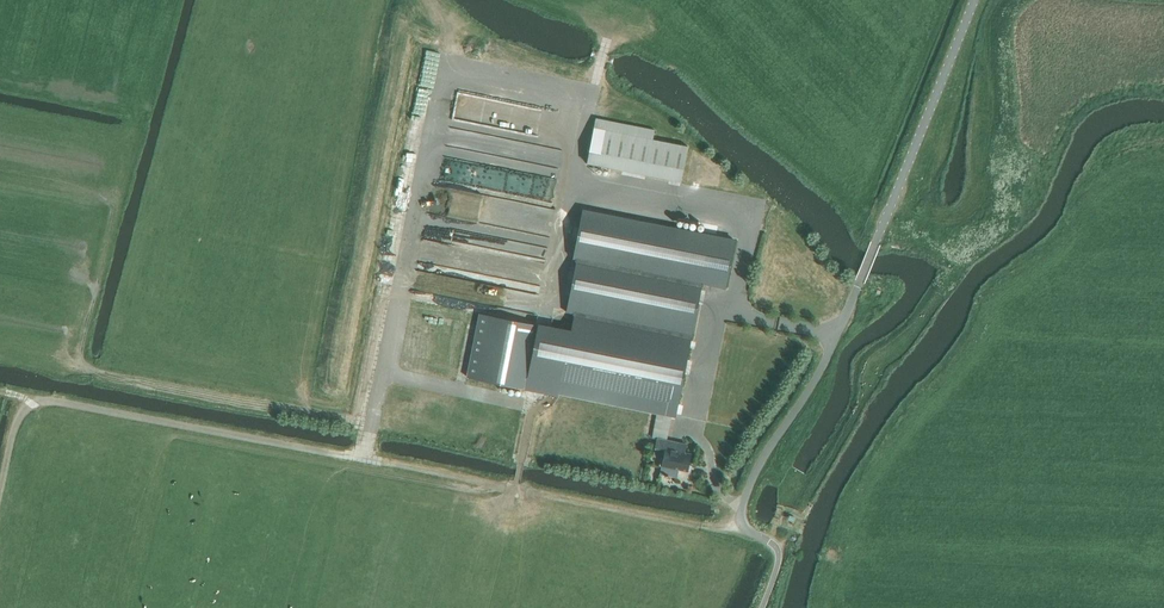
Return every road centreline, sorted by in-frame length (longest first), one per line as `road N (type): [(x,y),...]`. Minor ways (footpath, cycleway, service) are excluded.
road 1 (unclassified): [(976,0),(835,340),(760,464),(744,502),(746,527)]
road 2 (track): [(365,459),(38,401),(20,417),(0,489)]
road 3 (track): [(746,527),(673,522),(365,459)]
road 4 (track): [(414,215),(562,246)]
road 5 (track): [(407,250),(555,279)]
road 6 (track): [(581,144),(436,115)]

